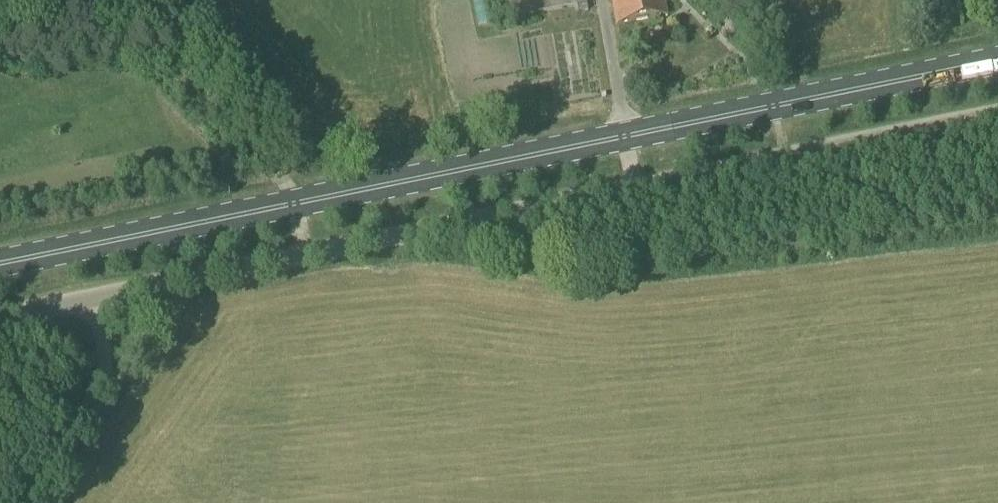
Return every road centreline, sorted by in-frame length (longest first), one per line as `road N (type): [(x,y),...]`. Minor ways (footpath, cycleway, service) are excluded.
road 1 (primary): [(0,268),(997,64)]
road 2 (unclassified): [(0,319),(997,116)]

